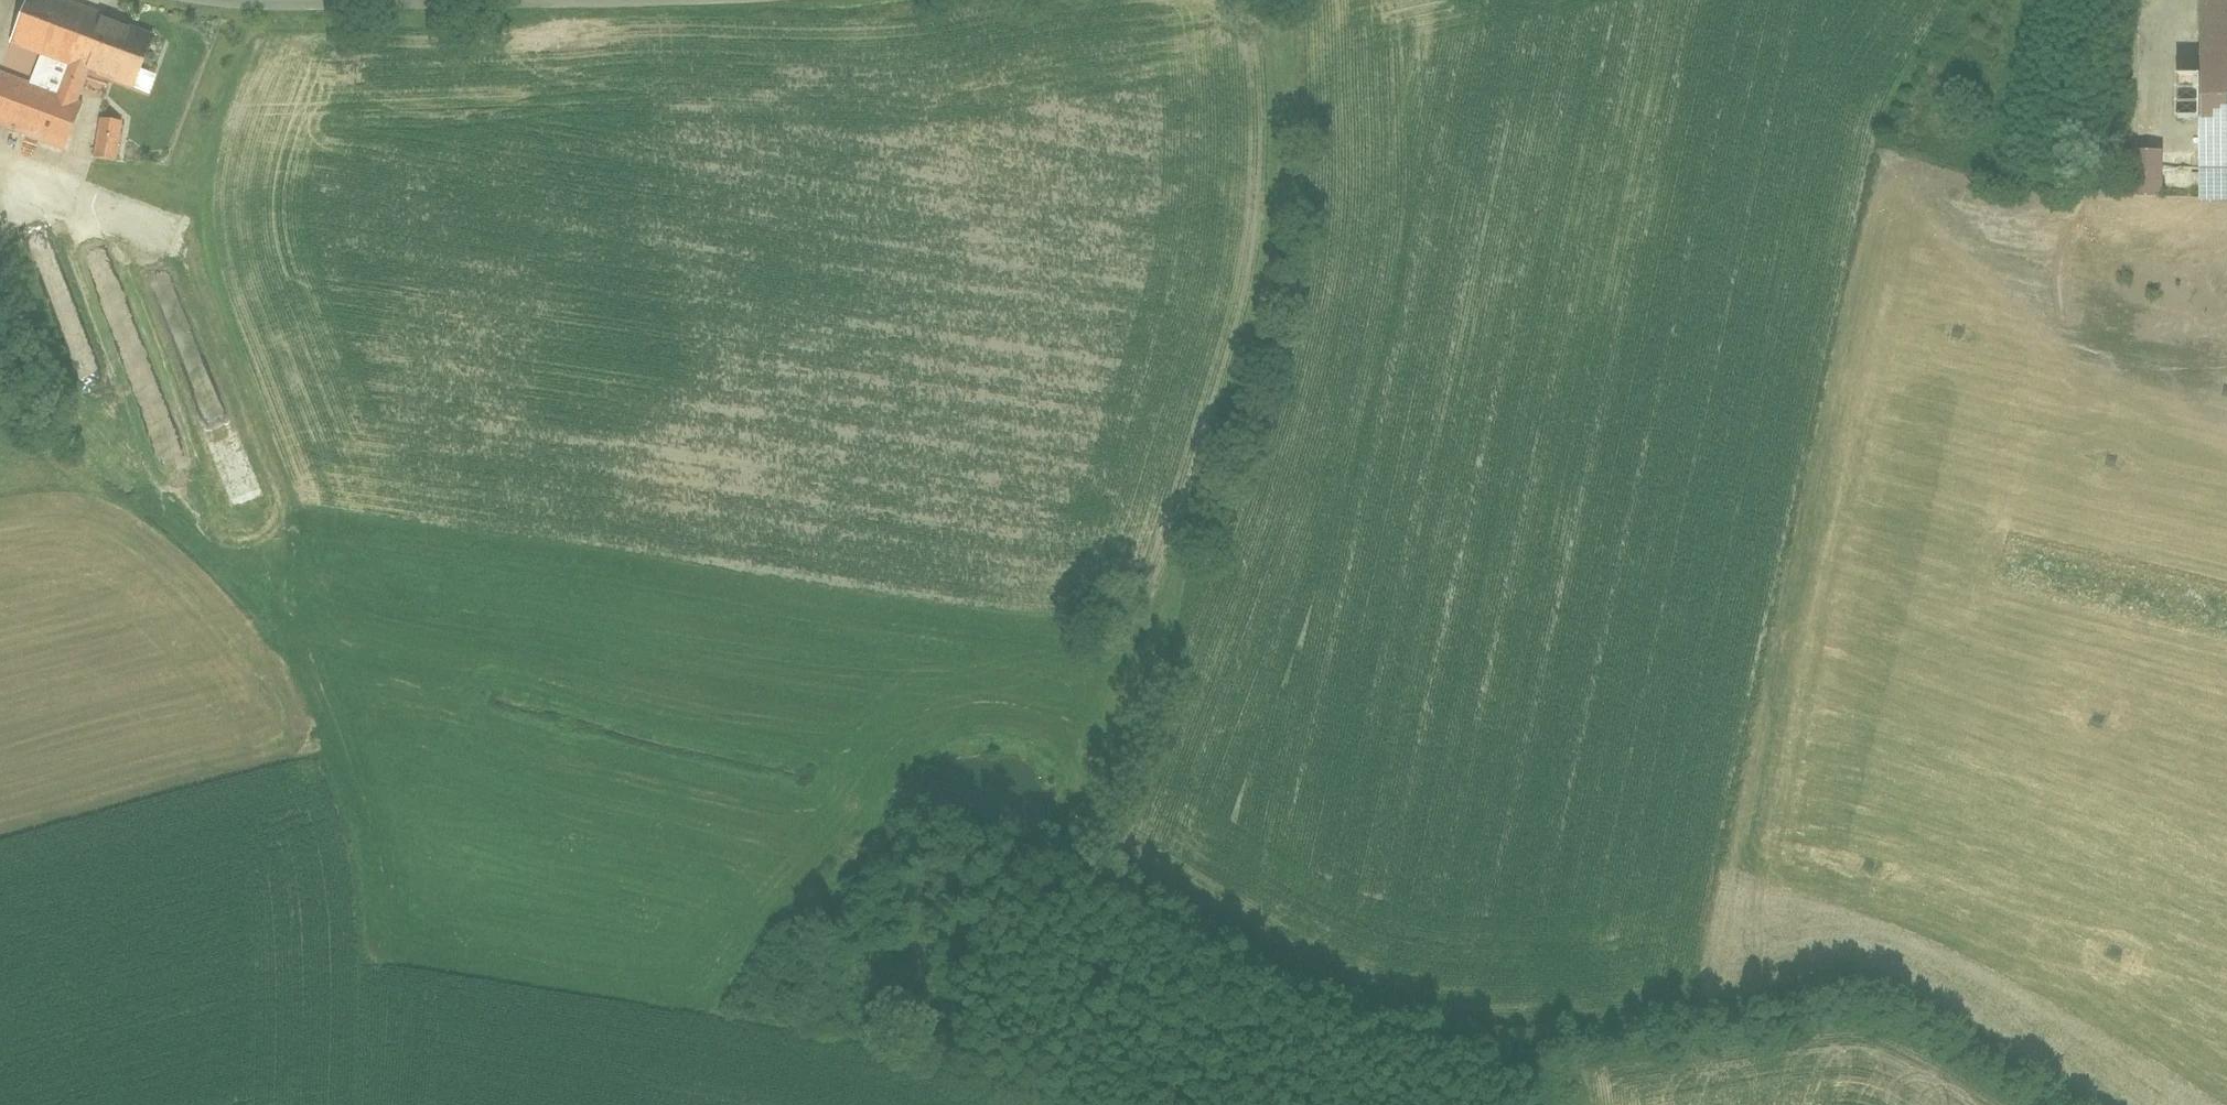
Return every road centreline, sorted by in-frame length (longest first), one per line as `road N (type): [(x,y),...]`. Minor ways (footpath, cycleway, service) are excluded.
road 1 (unclassified): [(212,0),(676,0)]

